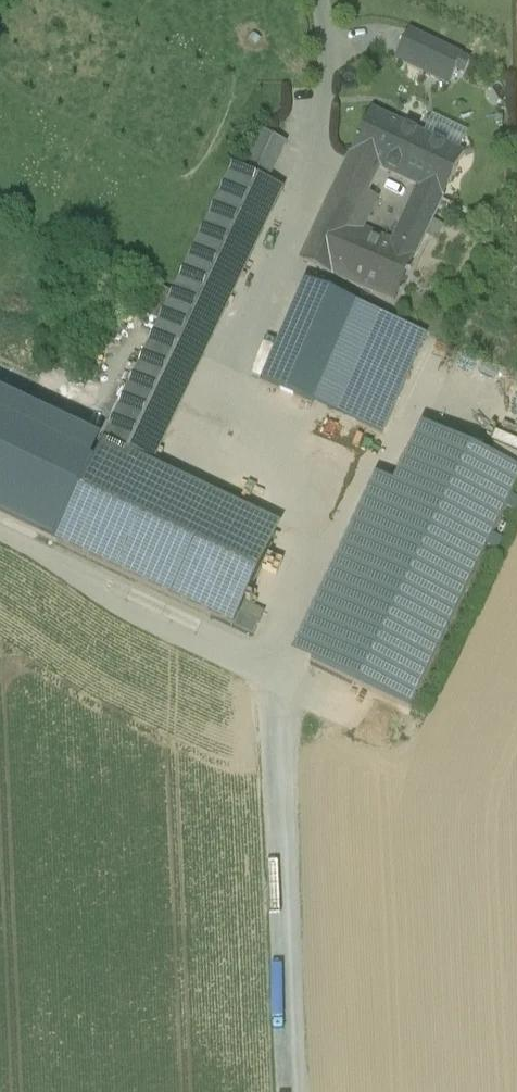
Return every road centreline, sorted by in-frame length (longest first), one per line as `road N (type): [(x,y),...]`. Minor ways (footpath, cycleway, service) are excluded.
road 1 (track): [(262,674),(332,497),(217,433),(317,147),(336,64),(318,0)]
road 2 (track): [(0,536),(283,685),(290,1091)]

